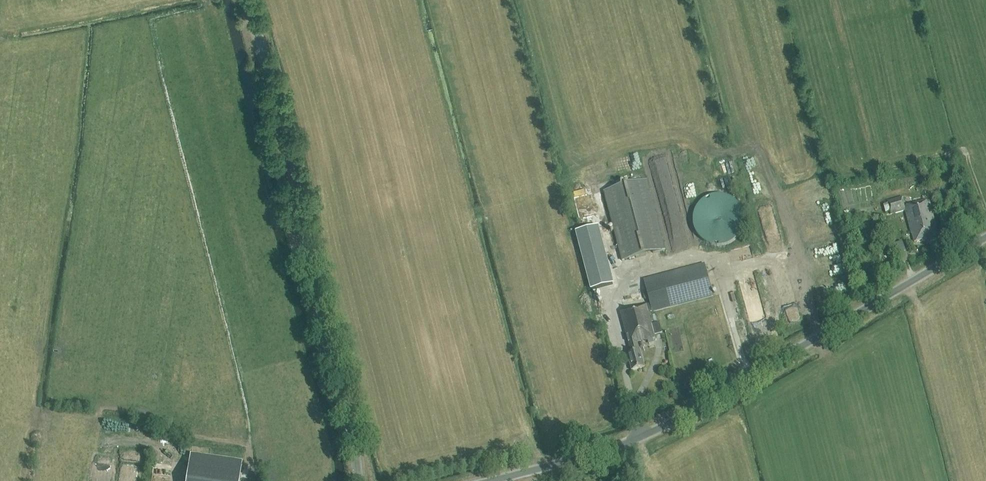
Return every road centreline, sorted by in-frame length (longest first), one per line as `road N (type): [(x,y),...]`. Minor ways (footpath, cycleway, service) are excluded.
road 1 (tertiary): [(496,480),(641,442),(985,241)]
road 2 (tertiary): [(357,480),(291,153),(246,0)]

